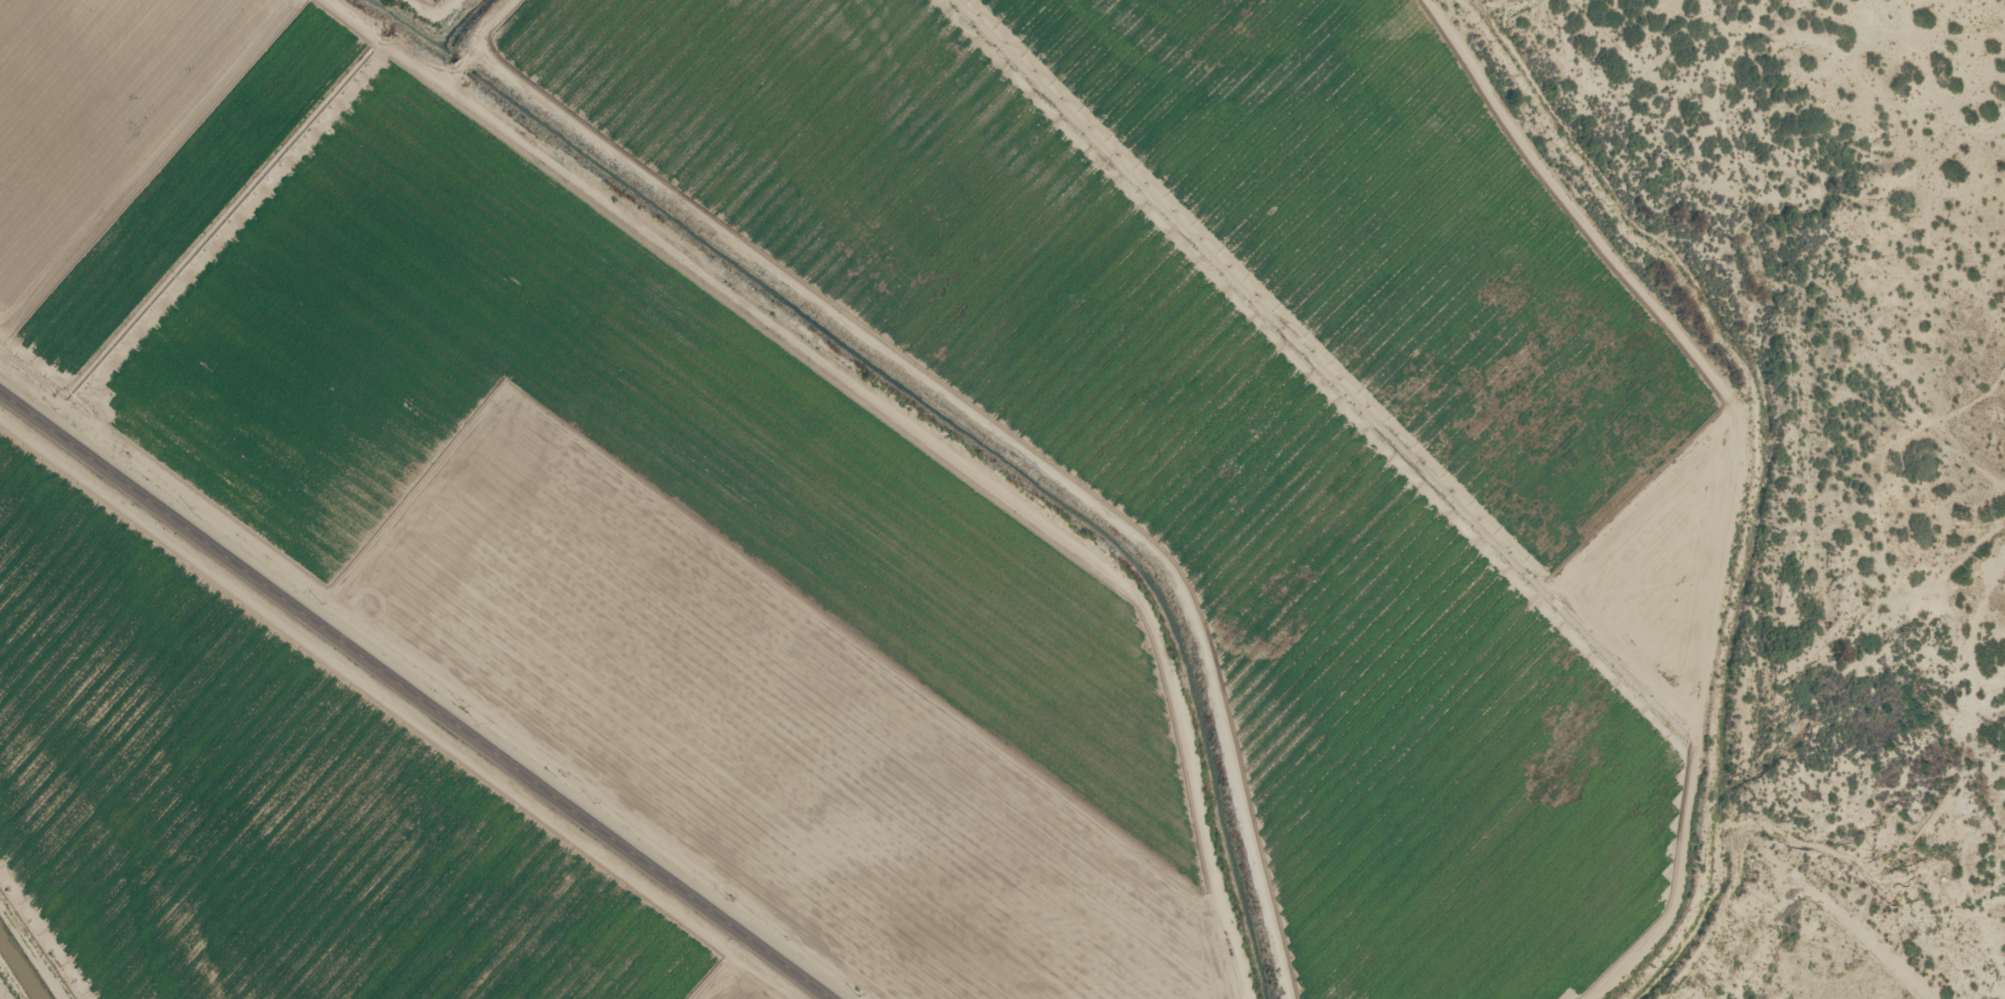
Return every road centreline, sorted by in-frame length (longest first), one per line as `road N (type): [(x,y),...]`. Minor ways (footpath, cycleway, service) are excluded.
road 1 (primary): [(0,390),(832,998)]
road 2 (residential): [(1924,998),(1826,910)]

